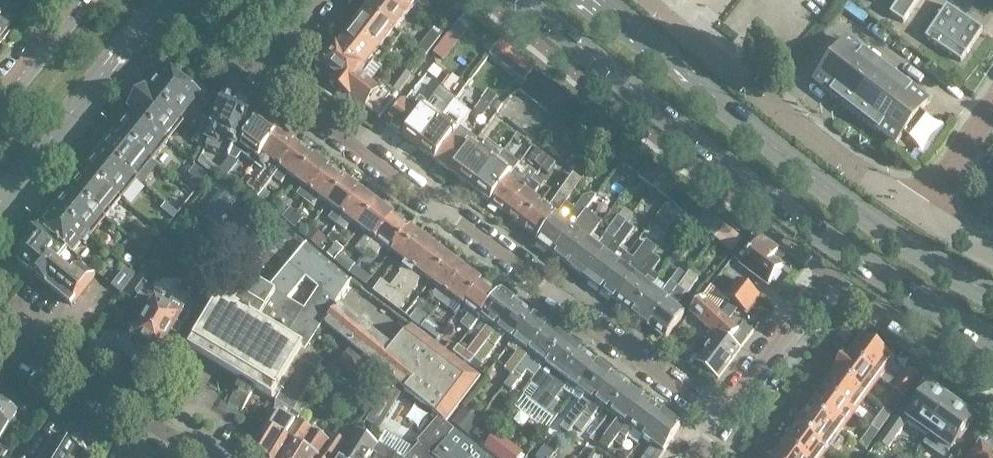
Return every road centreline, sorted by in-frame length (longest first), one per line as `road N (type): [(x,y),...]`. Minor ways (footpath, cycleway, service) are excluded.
road 1 (primary): [(525,0),(712,152),(992,332)]
road 2 (residential): [(263,74),(720,419)]
road 3 (primary): [(992,288),(731,110),(600,0)]
road 4 (residential): [(720,419),(825,279),(992,370)]
road 5 (unclassified): [(924,213),(840,155),(651,0)]
road 6 (secondary): [(0,209),(175,0)]
road 7 (residential): [(208,457),(0,331)]
road 8 (secondary): [(87,0),(0,112)]
road 9 (unclassified): [(924,213),(992,109)]

